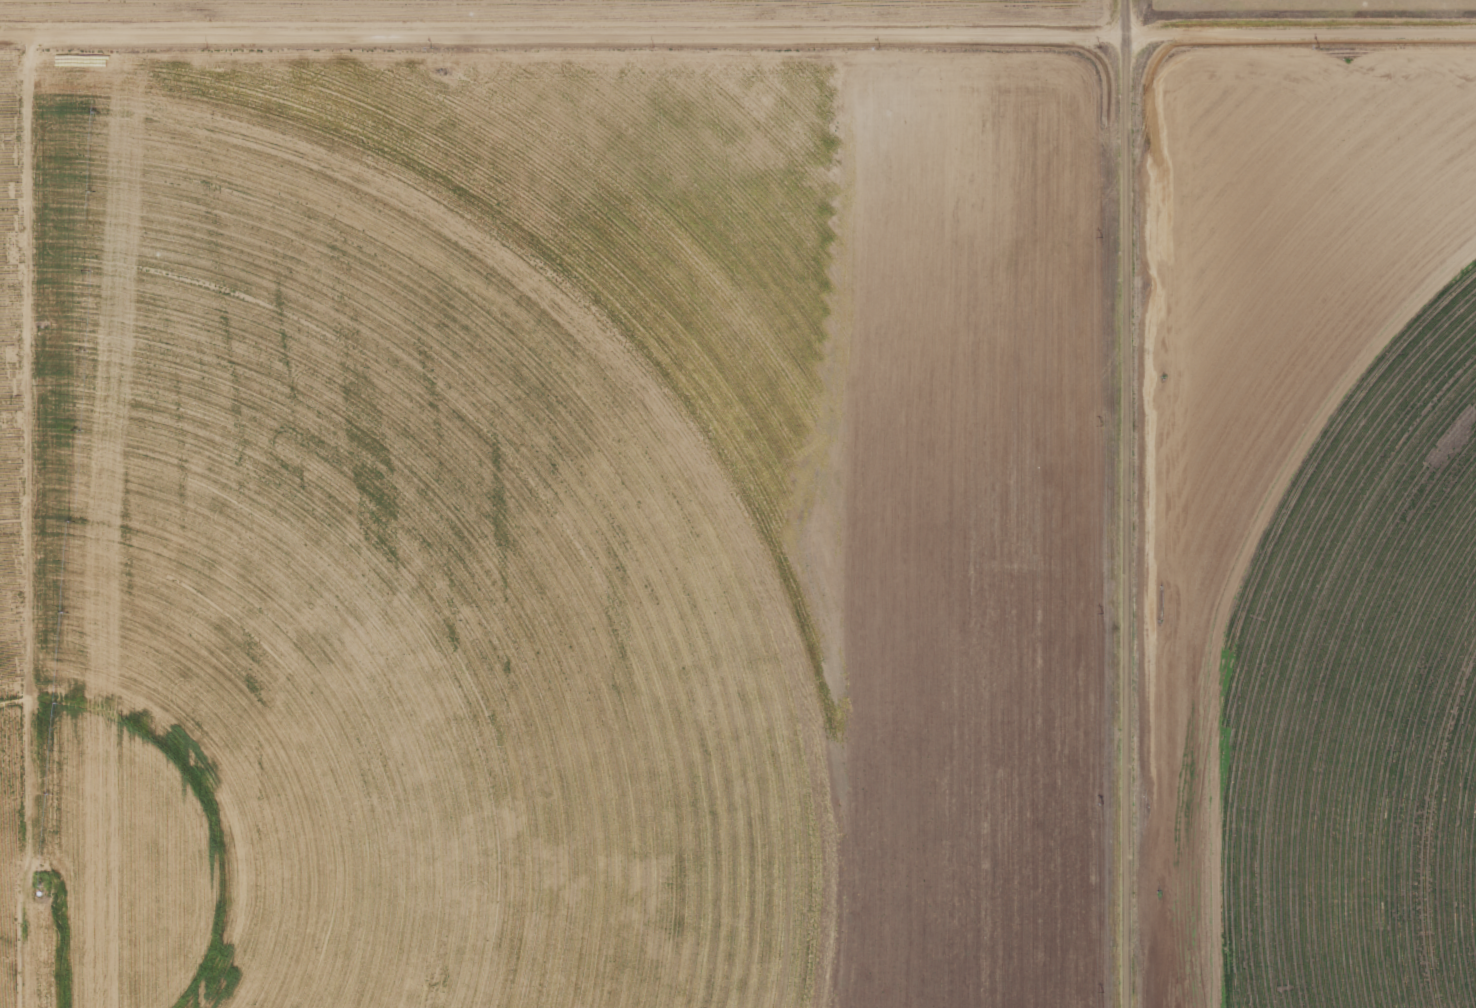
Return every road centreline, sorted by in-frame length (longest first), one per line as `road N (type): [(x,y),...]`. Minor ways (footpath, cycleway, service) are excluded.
road 1 (residential): [(0,38),(1475,35)]
road 2 (tertiary): [(1124,1007),(1125,0)]

